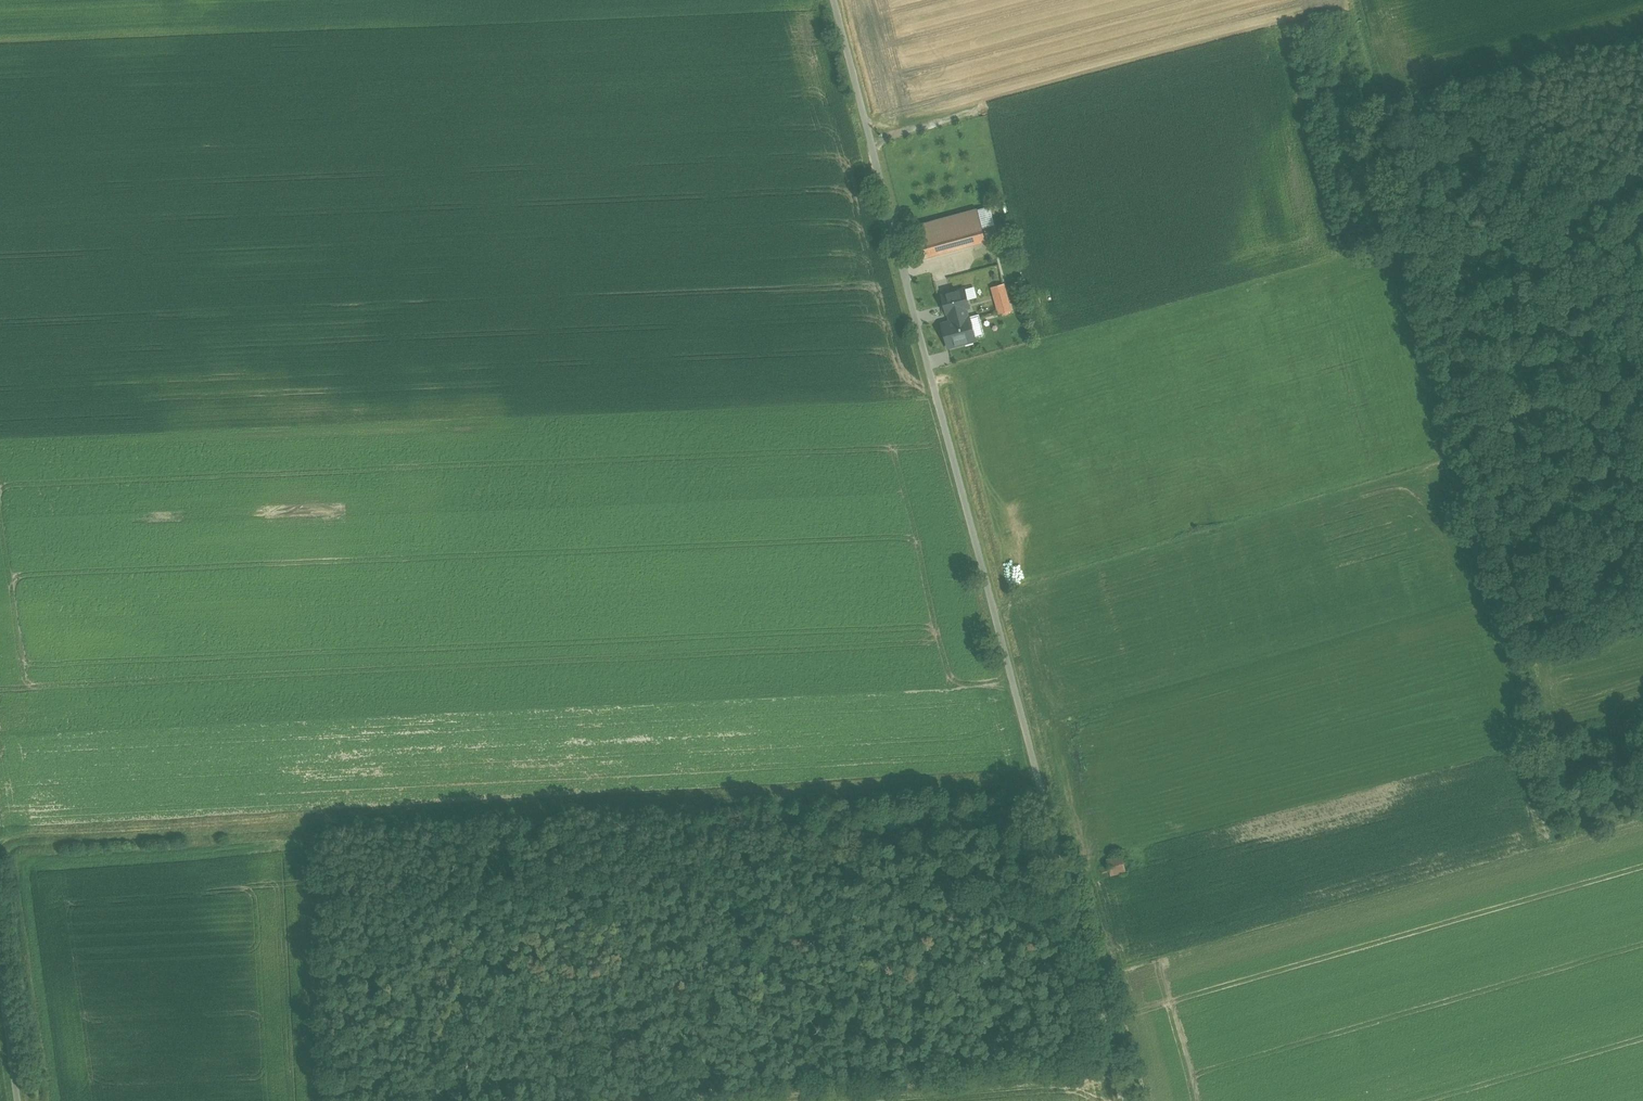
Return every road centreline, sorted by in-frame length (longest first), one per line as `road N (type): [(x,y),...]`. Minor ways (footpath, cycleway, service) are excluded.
road 1 (unclassified): [(1124,1100),(831,0)]
road 2 (unclassified): [(18,1100),(0,975)]

